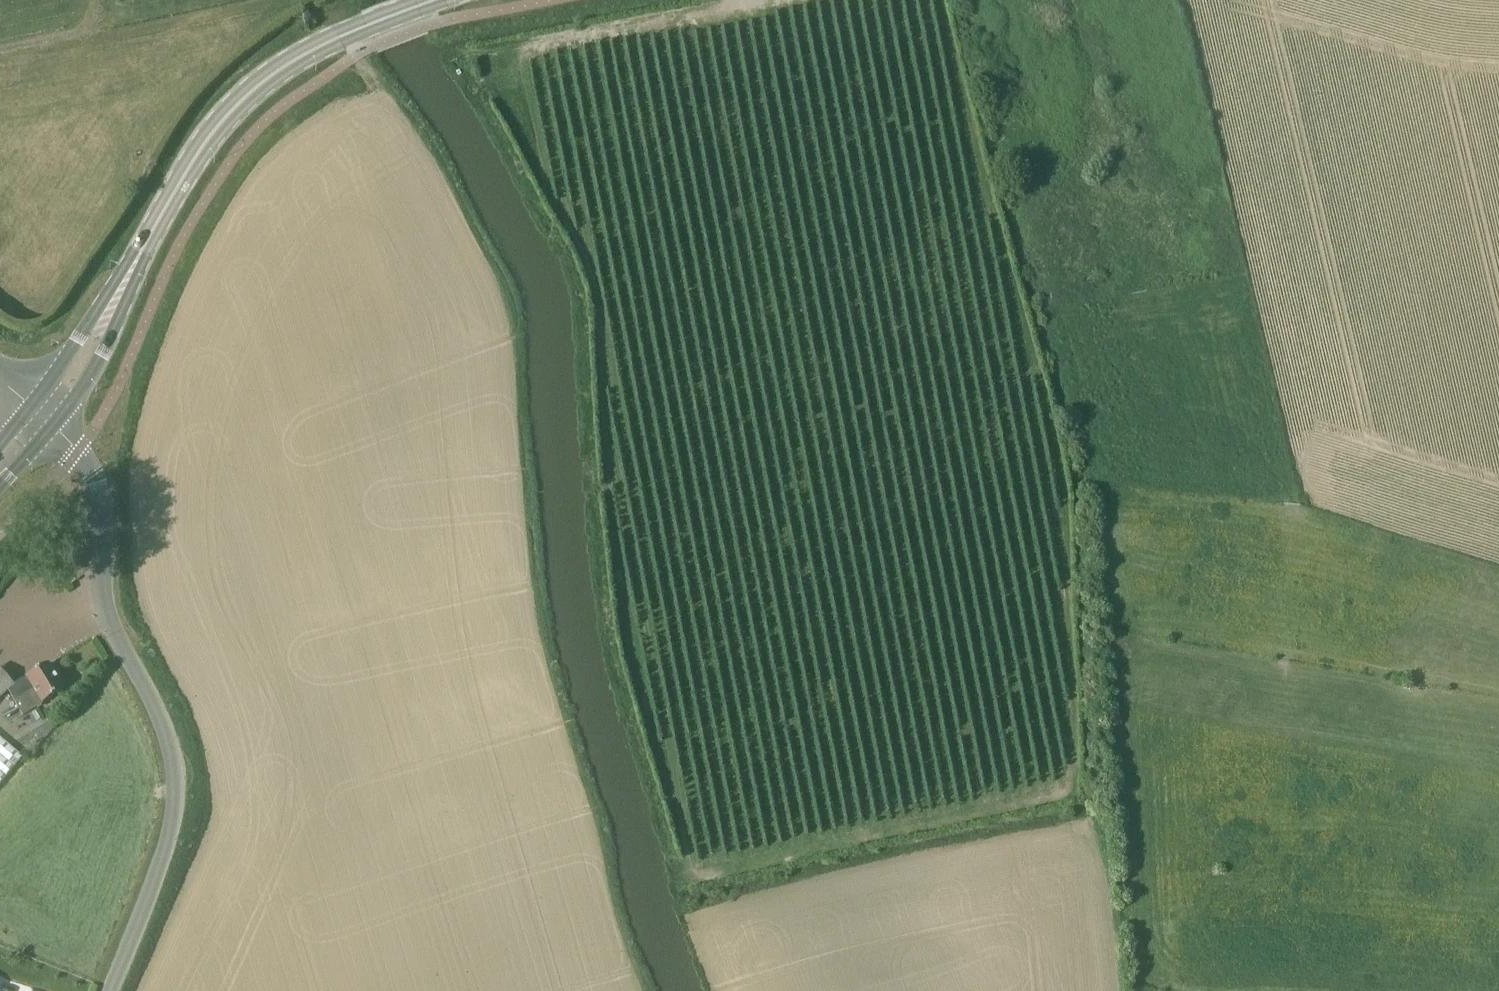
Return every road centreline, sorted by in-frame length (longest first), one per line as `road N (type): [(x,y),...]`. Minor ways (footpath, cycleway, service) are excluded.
road 1 (unclassified): [(107,990),(174,818),(175,765),(159,716),(109,627),(100,492),(78,452),(38,420)]
road 2 (secondary): [(38,420),(99,342),(195,166),(248,101),(361,29),(439,0)]

